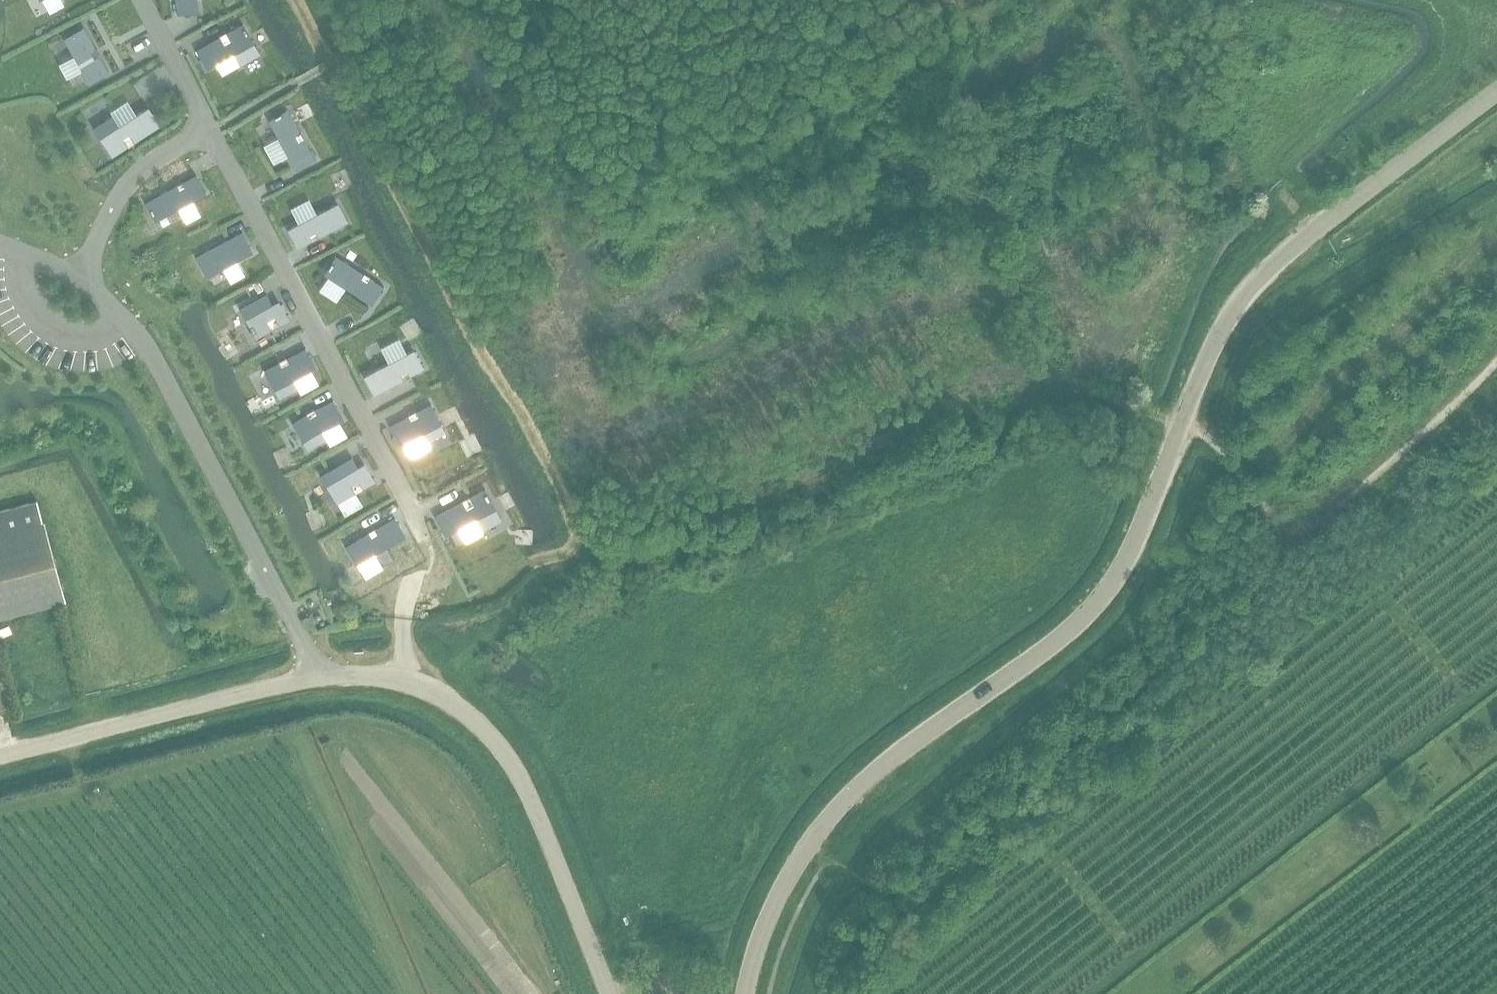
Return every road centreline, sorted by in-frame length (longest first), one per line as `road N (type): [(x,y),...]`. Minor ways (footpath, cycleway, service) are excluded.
road 1 (secondary): [(747,993),(771,906),(819,832),(869,783),(1091,615),(1145,529),(1233,318),(1284,255),(1496,98)]
road 2 (residential): [(397,676),(418,561),(413,508),(213,128)]
road 3 (residential): [(79,269),(166,378),(302,636),(309,676)]
road 4 (unclassified): [(397,676),(432,688),(489,731),(514,765),(540,810),(610,993)]
road 5 (unclassified): [(0,753),(309,676)]
road 6 (residential): [(79,269),(115,205),(150,167),(213,128)]
road 7 (residential): [(213,128),(145,0)]

